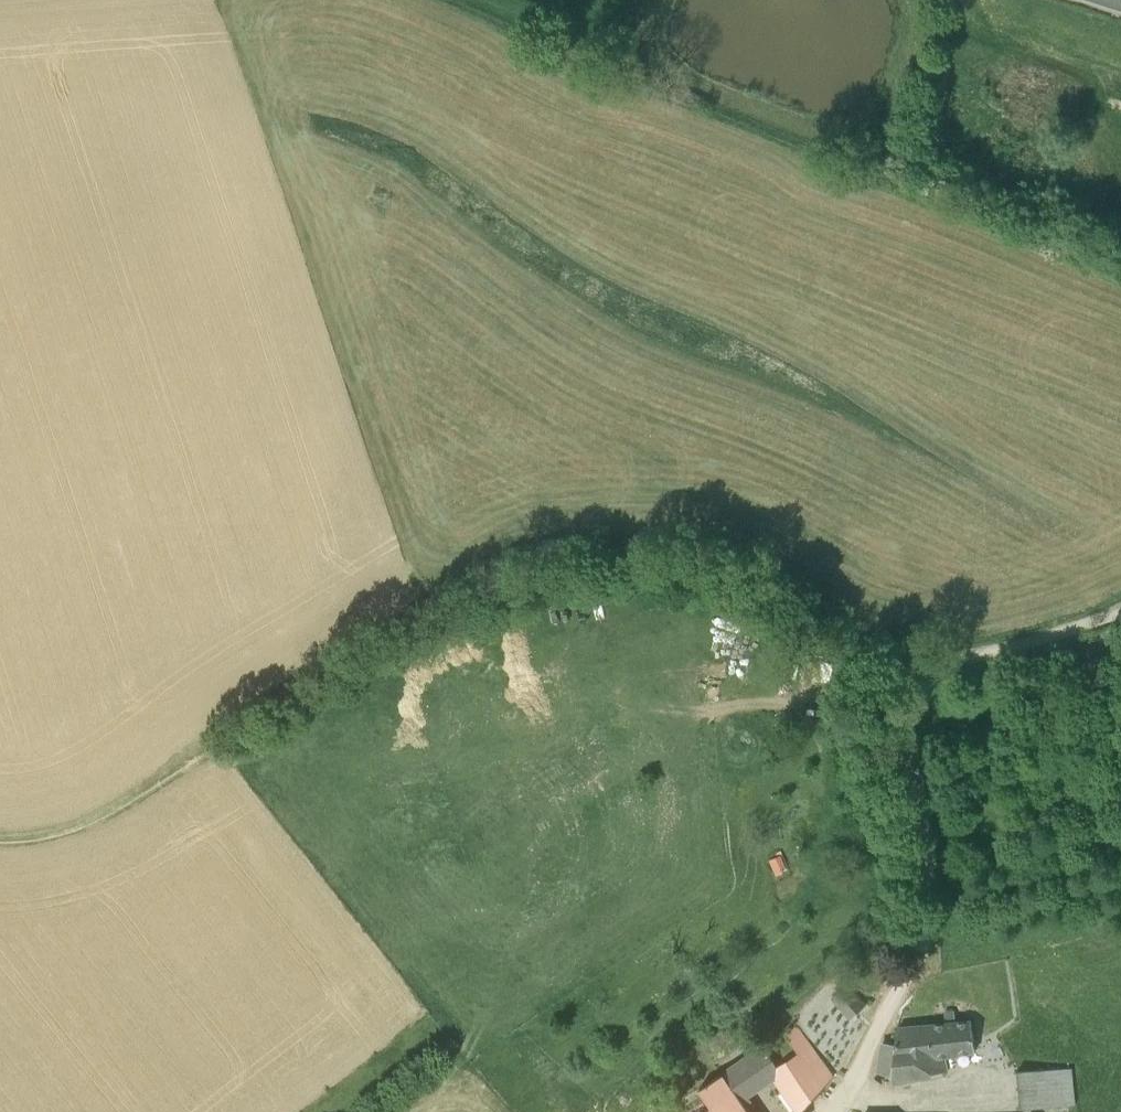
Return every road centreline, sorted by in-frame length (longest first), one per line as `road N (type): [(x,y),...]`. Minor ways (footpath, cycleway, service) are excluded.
road 1 (unclassified): [(832,1111),(931,918),(910,755),(915,693),(950,662),(1120,609)]
road 2 (track): [(810,698),(878,676),(936,671)]

